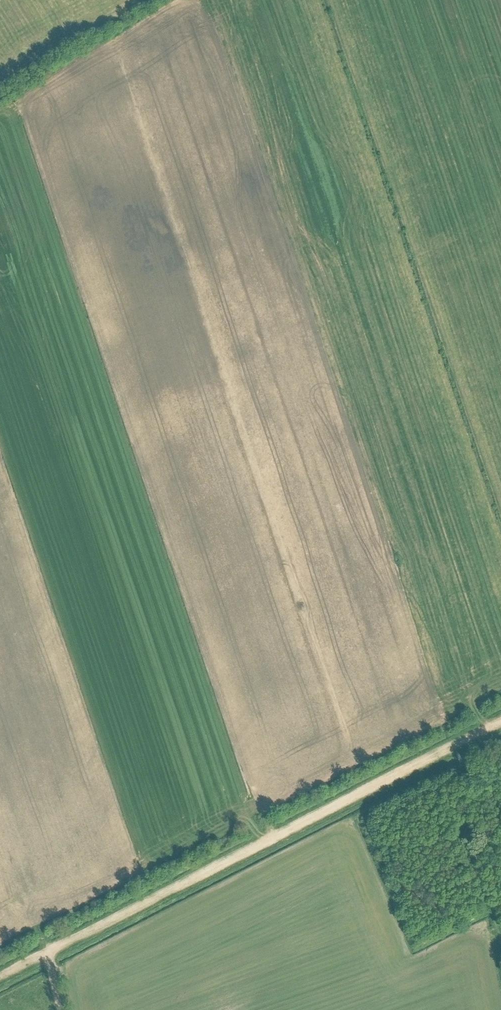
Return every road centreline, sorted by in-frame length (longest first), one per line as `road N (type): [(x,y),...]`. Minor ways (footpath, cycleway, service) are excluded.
road 1 (track): [(0,977),(500,721)]

